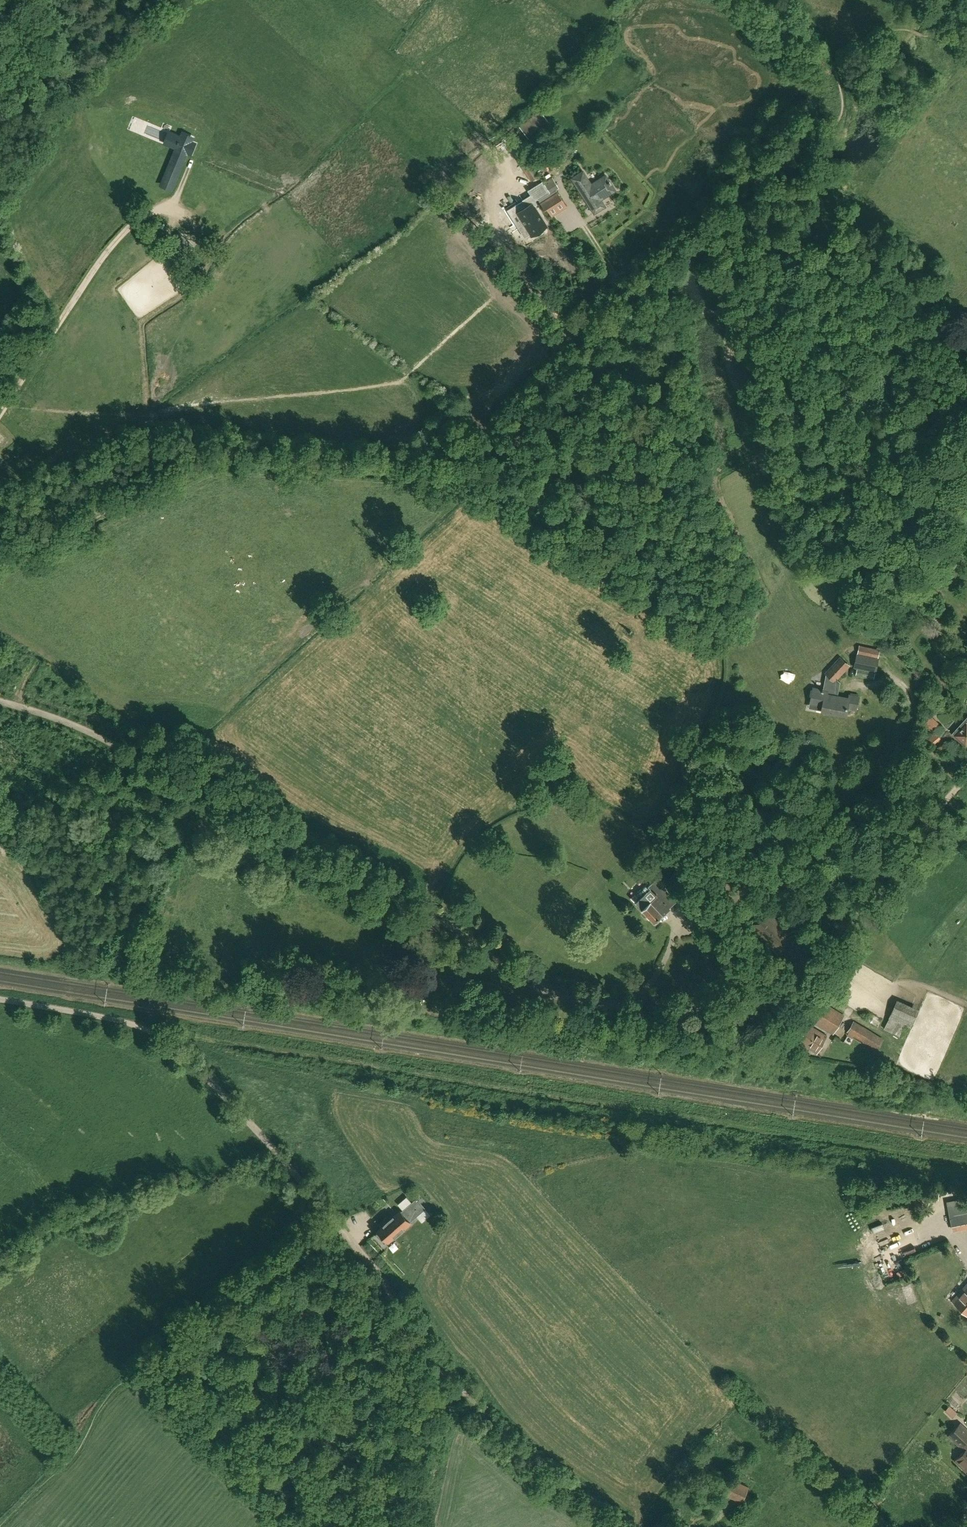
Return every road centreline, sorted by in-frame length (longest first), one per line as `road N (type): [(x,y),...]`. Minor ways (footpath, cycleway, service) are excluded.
road 1 (unclassified): [(966,778),(882,878),(782,1030),(753,1046),(681,1032),(623,1006),(558,996),(467,936),(352,903),(278,869),(141,759),(0,701)]
road 2 (unclassified): [(637,1526),(534,1466),(484,1416),(258,1133),(178,1050),(105,1019),(0,1000)]
road 3 (track): [(138,1374),(103,1408),(71,1456),(0,1523)]

